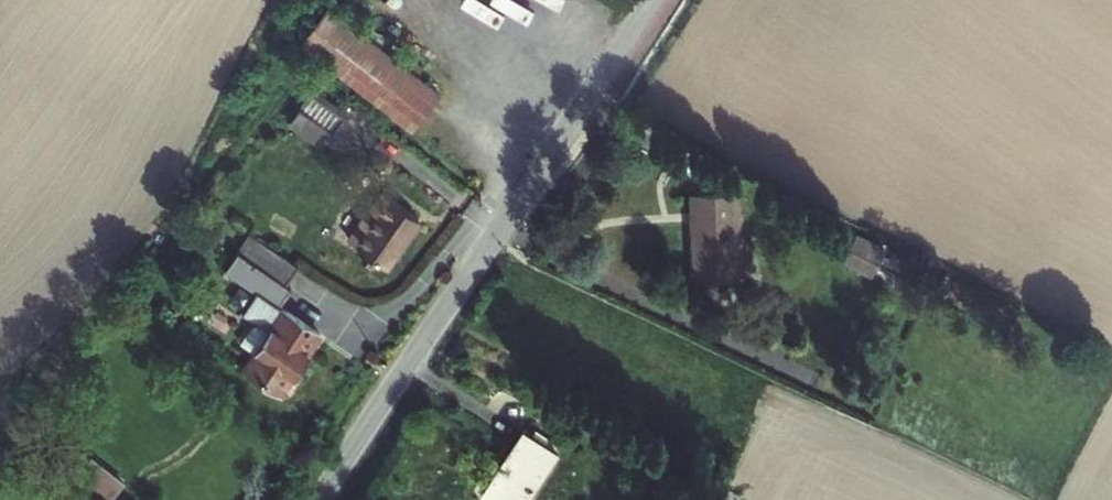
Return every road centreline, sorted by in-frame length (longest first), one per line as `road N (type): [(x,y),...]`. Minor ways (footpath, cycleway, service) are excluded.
road 1 (tertiary): [(321,499),(653,0)]
road 2 (track): [(1031,499),(490,247)]

